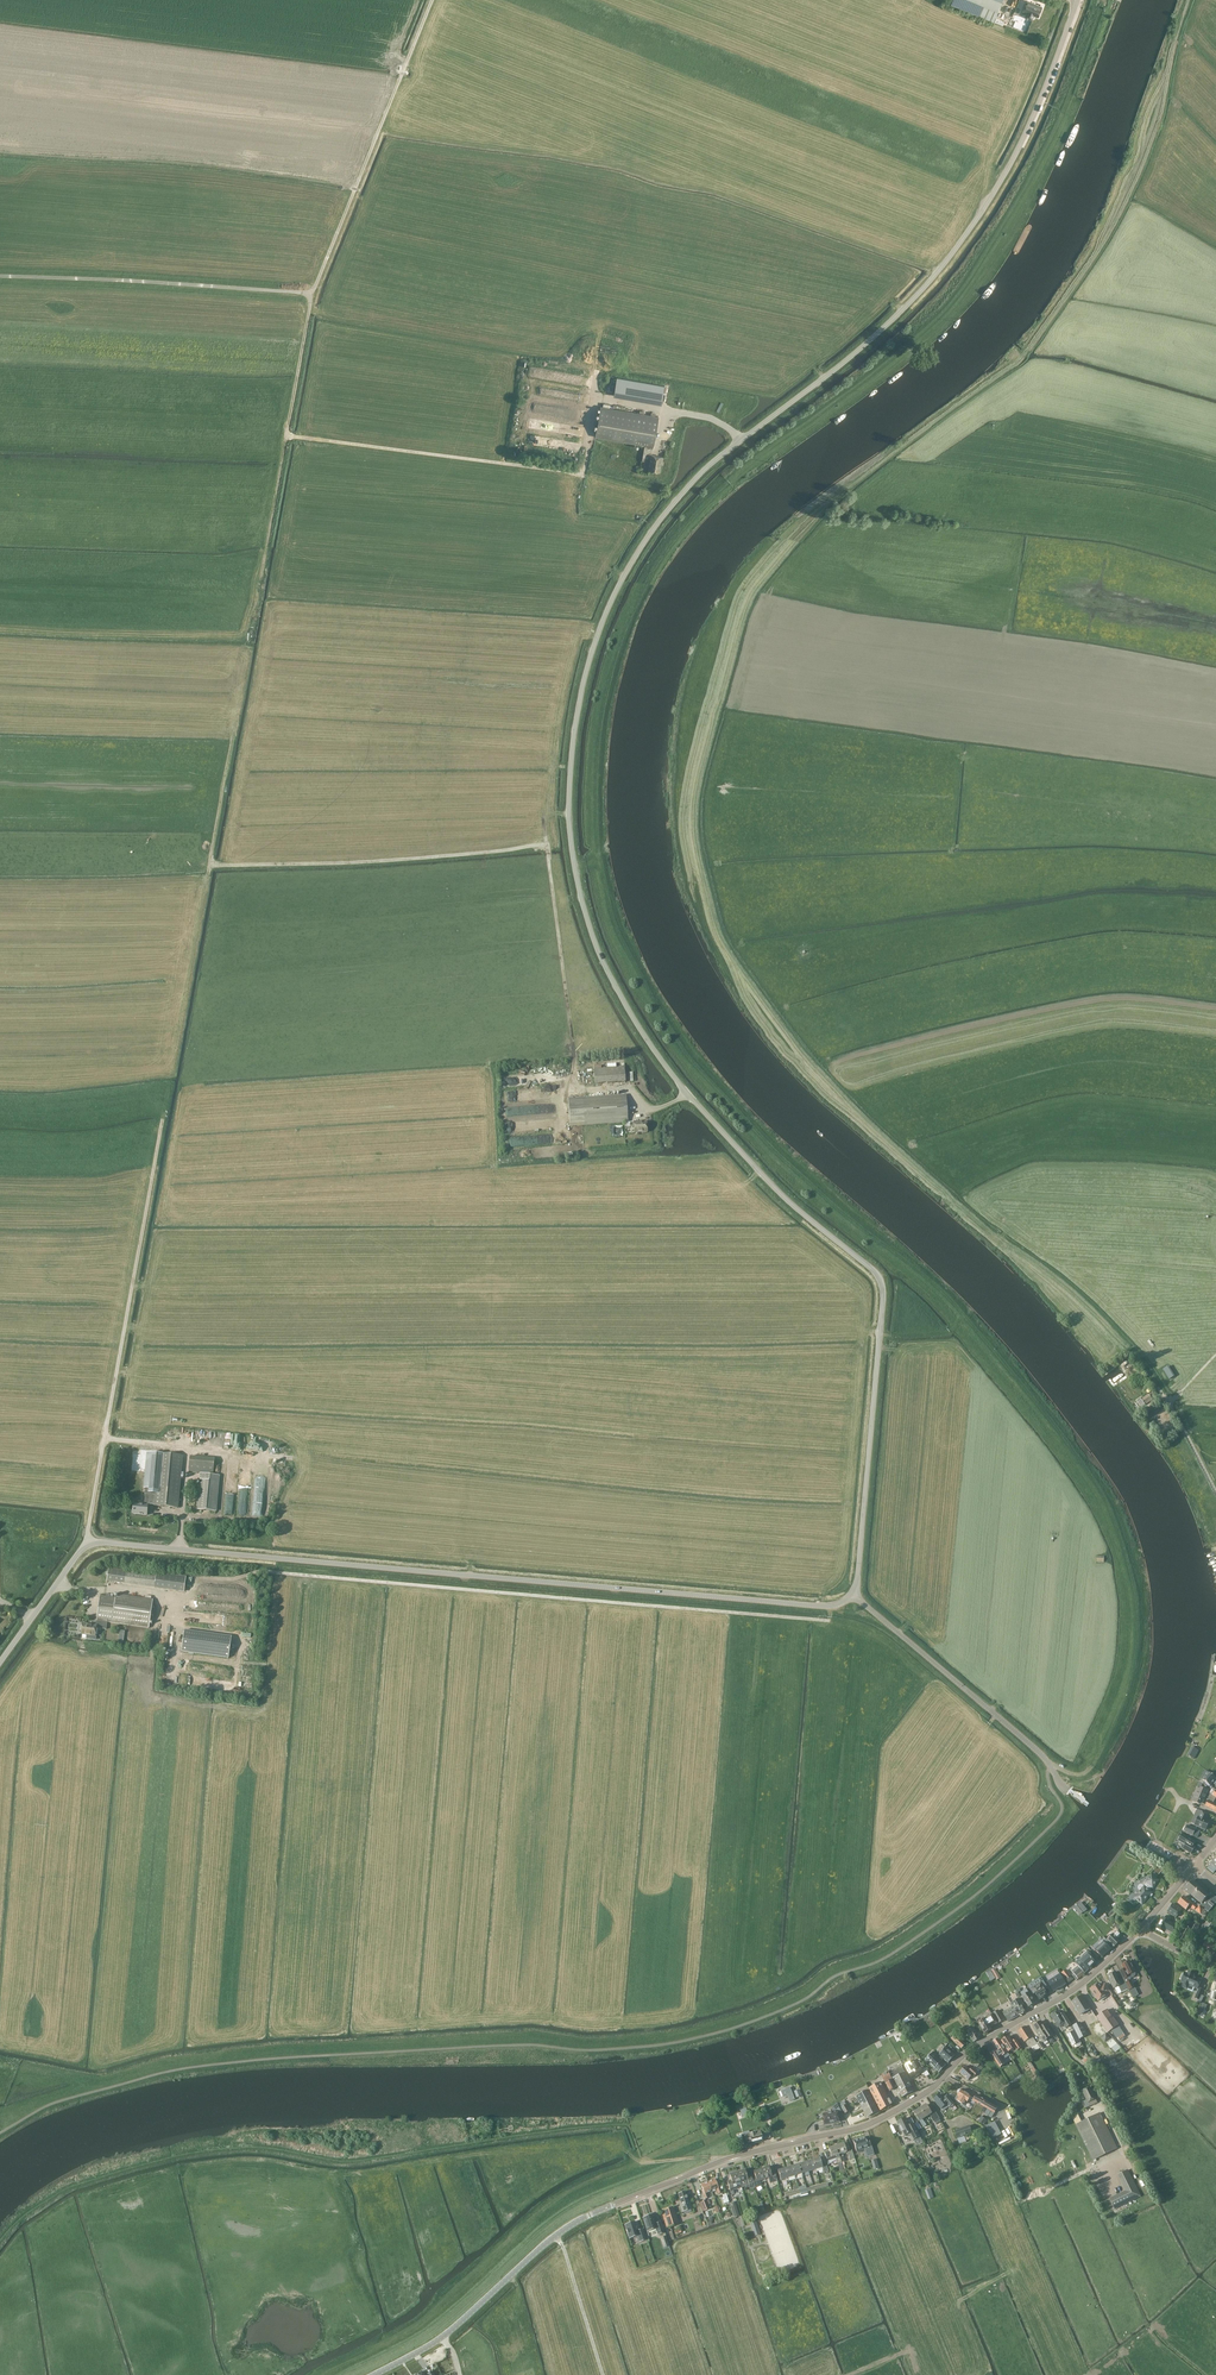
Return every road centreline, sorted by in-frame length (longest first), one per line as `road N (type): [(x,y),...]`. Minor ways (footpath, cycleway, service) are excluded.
road 1 (track): [(1051,1767),(1088,1770),(1133,1667),(1134,1604),(1113,1519),(945,1296),(829,1203),(695,1066),(642,985),(617,927),(596,834),(596,772),(618,652),(653,572),(721,495),(900,356),(962,294),(1049,148),(1107,0)]
road 2 (unclassified): [(855,1598),(881,1281),(759,1171),(687,1094),(628,1009),(597,948),(576,873),(569,813),(575,727),(608,607),(648,537),(705,469),(841,365),(936,274),(1021,144),(1078,0)]
road 3 (tertiary): [(374,2374),(448,2333),(585,2217),(723,2159),(855,2129),(895,2111),(972,2047),(1079,1986),(1142,1928)]
road 4 (tertiary): [(855,1598),(836,1606),(104,1543),(82,1549)]
road 5 (track): [(726,958),(801,1061),(881,1140),(1068,1288),(1158,1388)]
road 6 (track): [(543,819),(546,846),(357,863),(210,865),(179,1038)]
road 7 (track): [(169,1086),(91,1544)]
road 8 (track): [(643,2162),(572,2190),(426,2320),(321,2374)]
road 9 (track): [(590,438),(582,473),(286,435)]
road 10 (track): [(313,294),(432,0)]
road 11 (track): [(333,2175),(604,2140),(641,2161)]
road 12 (track): [(313,294),(0,276)]
road 13 (tertiary): [(1071,1792),(1044,1757),(855,1598)]
road 14 (track): [(546,846),(577,1089)]
road 15 (track): [(210,865),(246,657)]
road 16 (track): [(250,637),(286,435)]
road 17 (track): [(286,435),(313,294)]
road 18 (tertiary): [(0,1662),(82,1549)]

